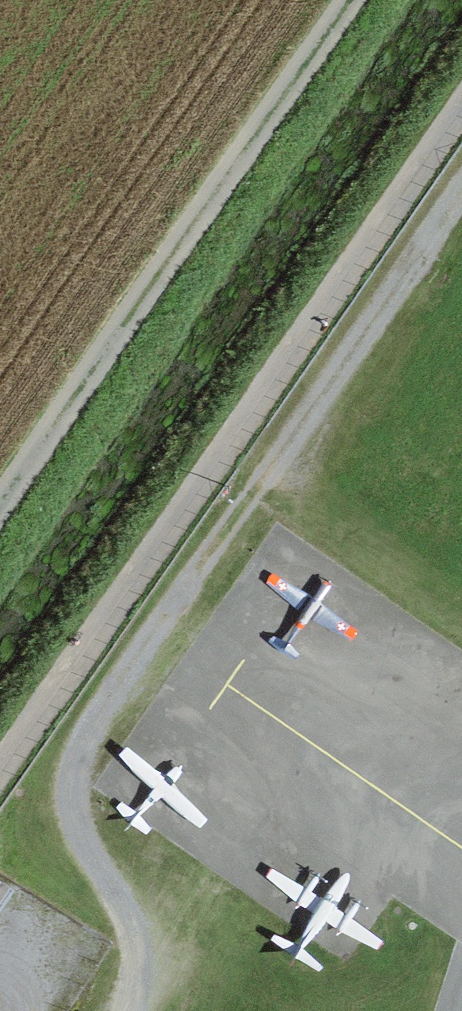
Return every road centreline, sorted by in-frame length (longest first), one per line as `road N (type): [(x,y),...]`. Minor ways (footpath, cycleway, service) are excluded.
road 1 (track): [(461,176),(81,745),(61,789),(68,826),(126,928),(136,980),(125,1010)]
road 2 (track): [(0,792),(461,124)]

